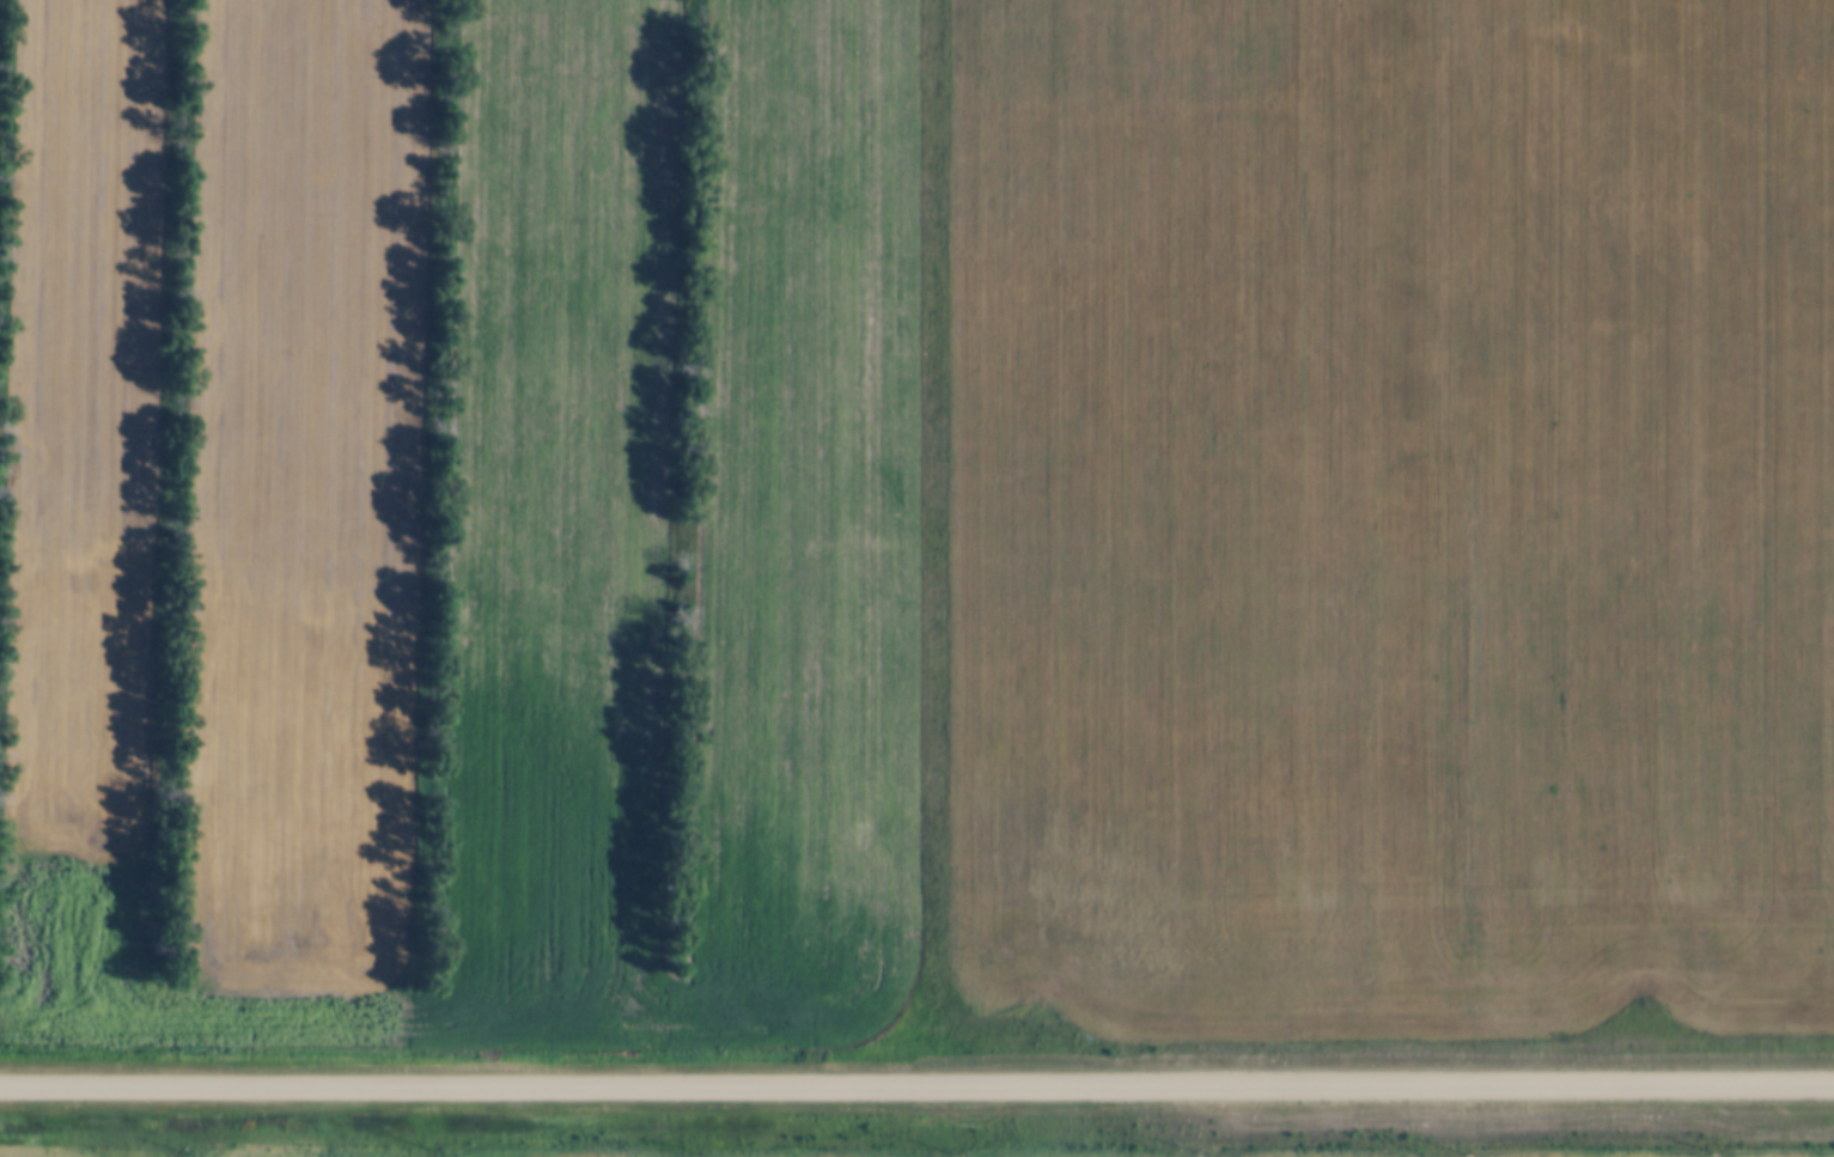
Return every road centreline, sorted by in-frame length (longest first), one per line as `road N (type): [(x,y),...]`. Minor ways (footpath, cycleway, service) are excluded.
road 1 (tertiary): [(1833,1082),(0,1084)]

